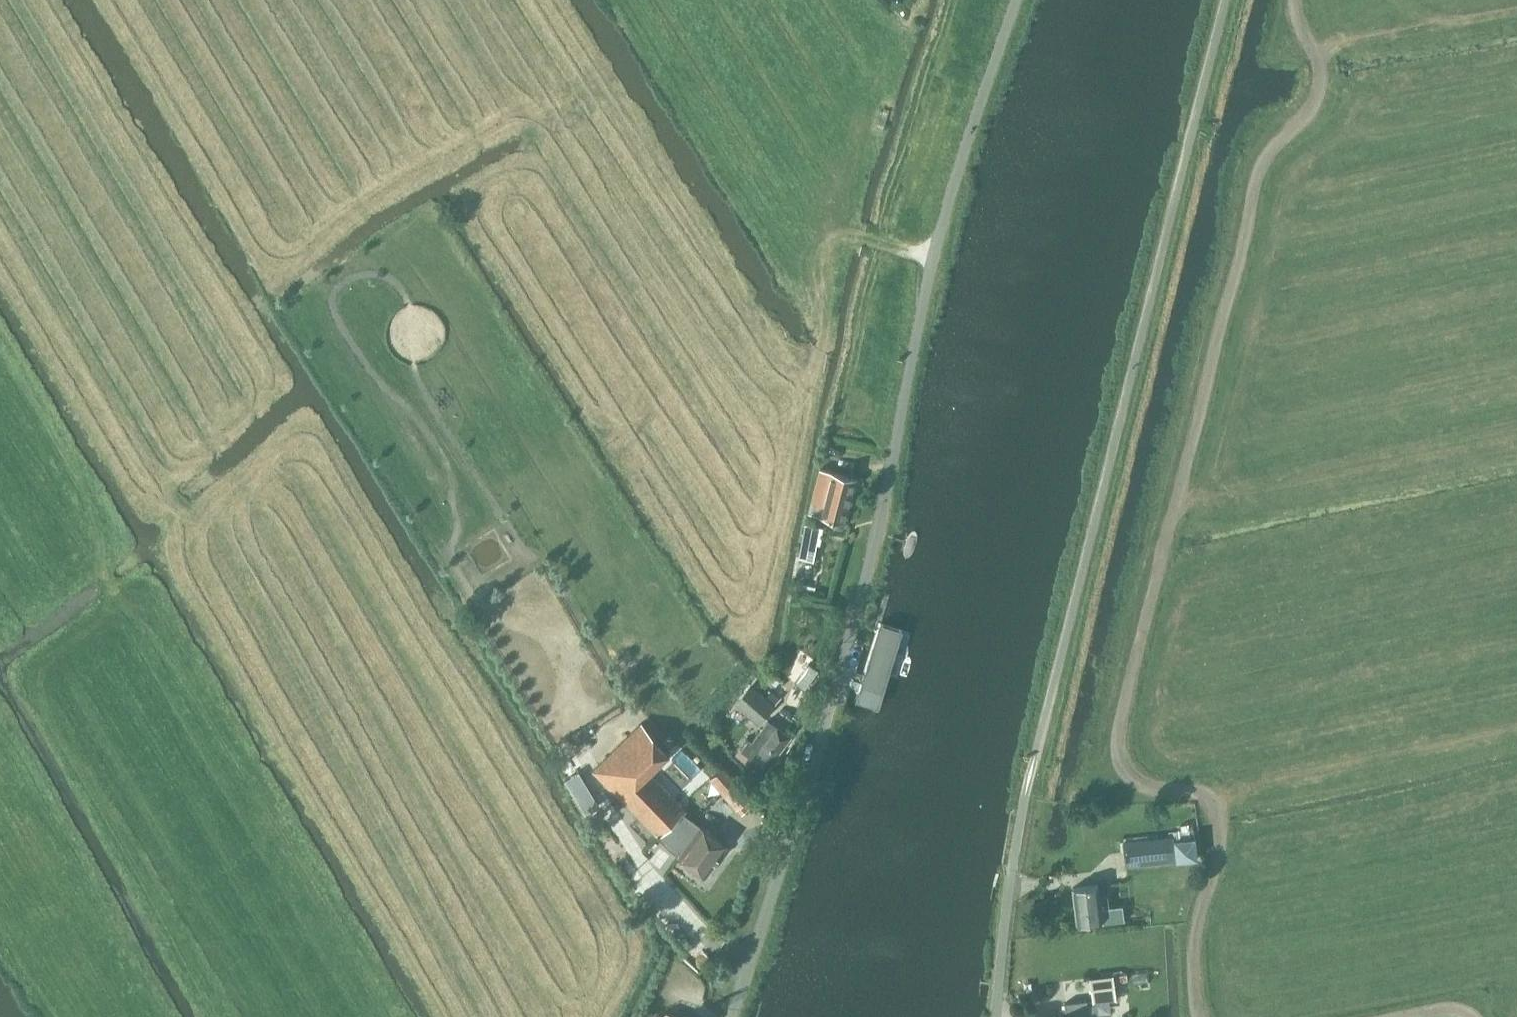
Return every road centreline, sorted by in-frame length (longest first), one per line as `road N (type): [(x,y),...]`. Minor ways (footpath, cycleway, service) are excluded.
road 1 (track): [(156,494),(259,390),(266,373),(237,323),(237,301),(366,197),(525,111),(560,123),(725,381),(747,398),(780,396),(807,381),(823,332),(820,266),(839,238),(934,256)]
road 2 (track): [(1198,1016),(1194,941),(1221,843),(1219,820),(1199,792),(1137,780),(1118,743),(1255,185),(1270,151),(1317,95),(1320,70),(1296,0)]
road 3 (residential): [(730,1016),(863,589),(910,361)]
road 4 (unclassified): [(910,361),(940,231),(1016,0)]
road 5 (track): [(187,518),(156,494),(89,560),(0,625)]
road 6 (track): [(1315,54),(1364,37),(1516,11)]
road 7 (residential): [(995,1016),(1015,851)]

